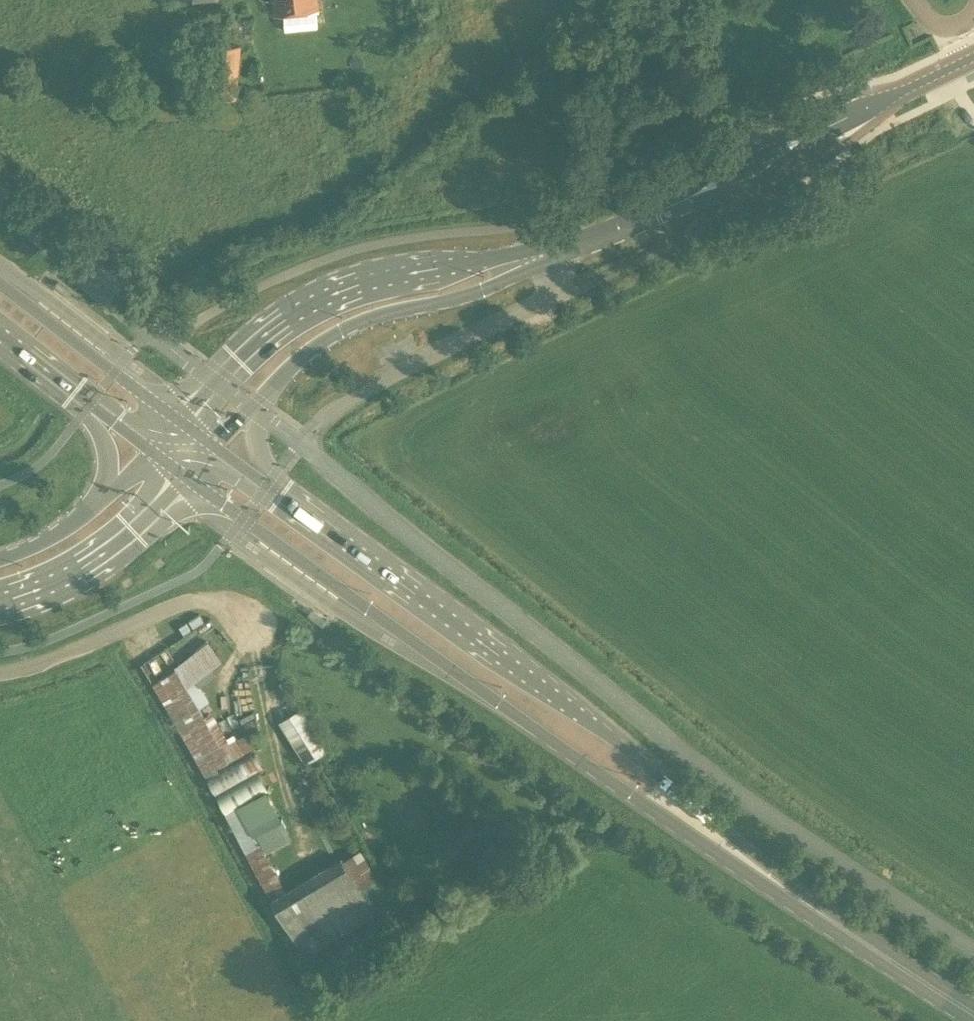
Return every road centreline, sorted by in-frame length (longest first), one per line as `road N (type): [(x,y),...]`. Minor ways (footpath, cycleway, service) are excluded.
road 1 (primary): [(189,483),(503,708),(867,946)]
road 2 (primary): [(867,946),(640,762),(217,450)]
road 3 (secondary): [(552,252),(380,280),(309,306),(247,350),(179,422)]
road 4 (secondary): [(217,450),(279,379),(332,336),(481,293),(552,252)]
road 5 (primary): [(179,422),(0,284)]
road 6 (primary): [(0,603),(85,567),(189,483)]
road 7 (unclassified): [(386,377),(561,293)]
road 8 (primary): [(0,334),(151,452)]
road 9 (primary): [(151,452),(70,527),(0,560)]
road 10 (secondary): [(827,127),(749,146),(678,204)]
road 11 (secondary): [(678,204),(767,179),(827,127)]
road 12 (secondary): [(827,127),(973,59)]
road 13 (secondary): [(552,252),(678,204)]
road 14 (primary): [(973,1013),(867,946)]

